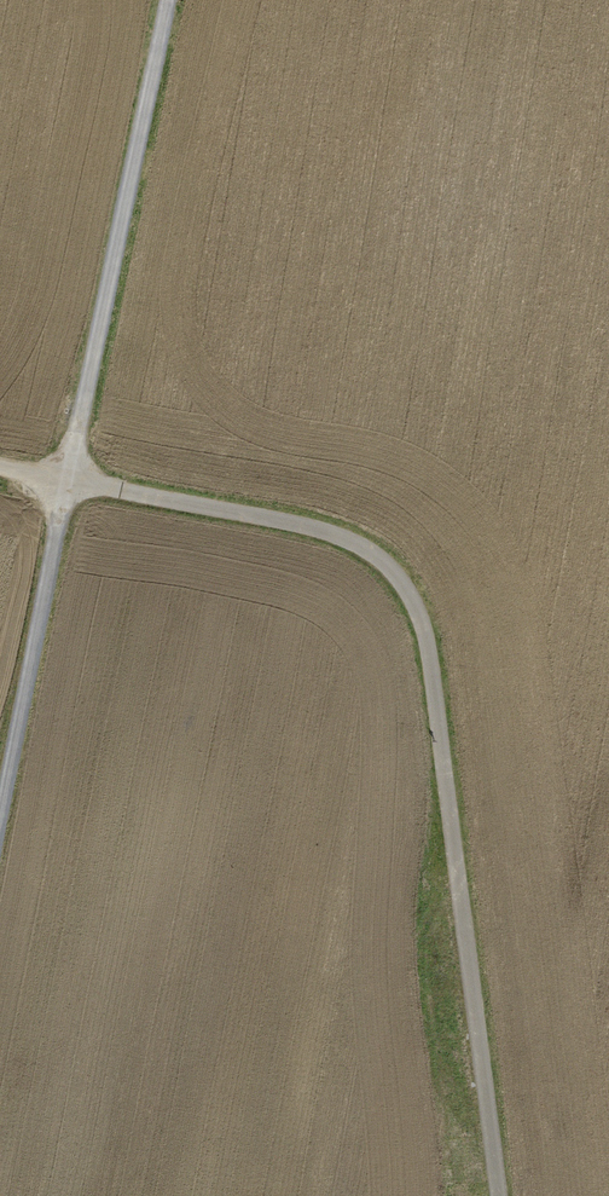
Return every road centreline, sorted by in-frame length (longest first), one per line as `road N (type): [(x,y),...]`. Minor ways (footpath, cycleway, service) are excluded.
road 1 (track): [(67,480),(308,525),(360,546),(404,584),(426,636),(499,1195)]
road 2 (track): [(168,0),(67,480)]
road 3 (track): [(0,811),(67,480)]

